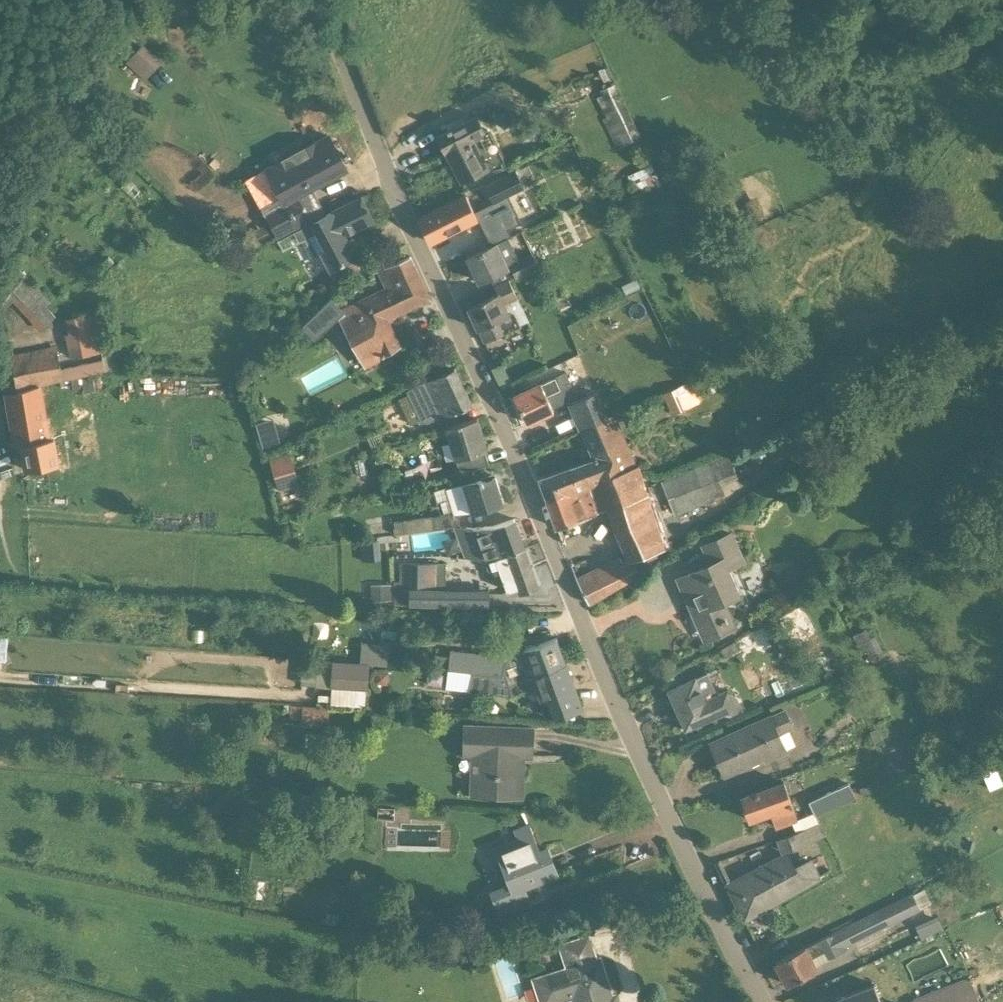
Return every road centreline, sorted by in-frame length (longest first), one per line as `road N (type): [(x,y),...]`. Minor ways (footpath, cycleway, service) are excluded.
road 1 (unclassified): [(759,1001),(628,733),(385,172),(320,0)]

